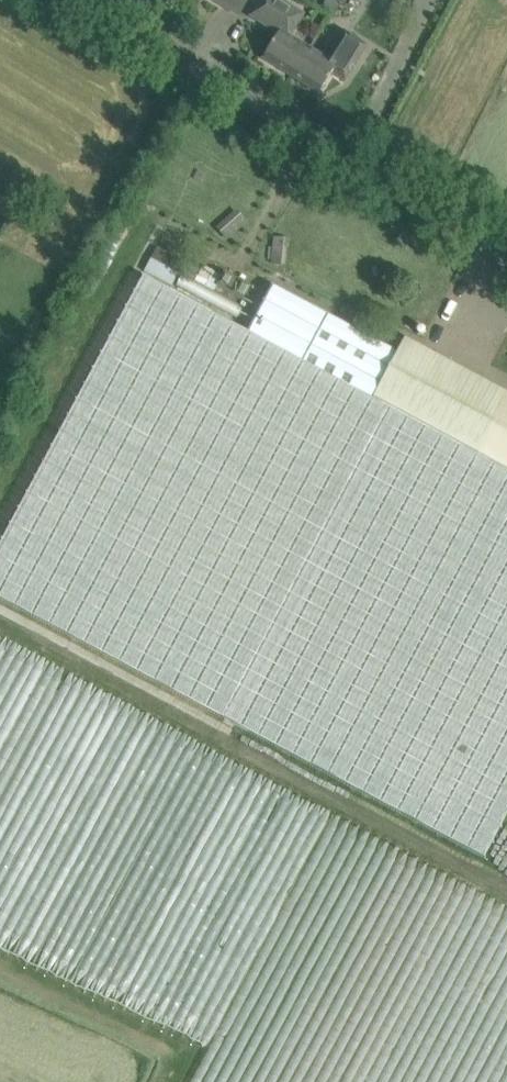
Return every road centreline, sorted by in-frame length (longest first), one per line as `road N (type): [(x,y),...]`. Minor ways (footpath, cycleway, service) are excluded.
road 1 (unclassified): [(506,258),(92,0)]

